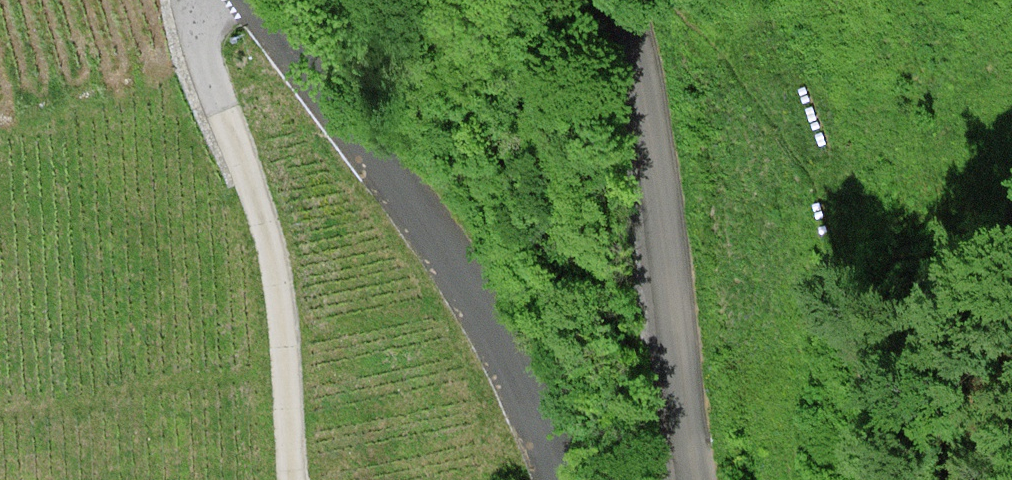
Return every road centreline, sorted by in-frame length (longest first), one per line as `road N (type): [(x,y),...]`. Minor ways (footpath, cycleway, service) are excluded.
road 1 (unclassified): [(266,0),(456,264),(564,479)]
road 2 (unclassified): [(293,479),(279,289),(203,60),(203,0)]
road 3 (unclassified): [(695,479),(660,181),(623,0)]

